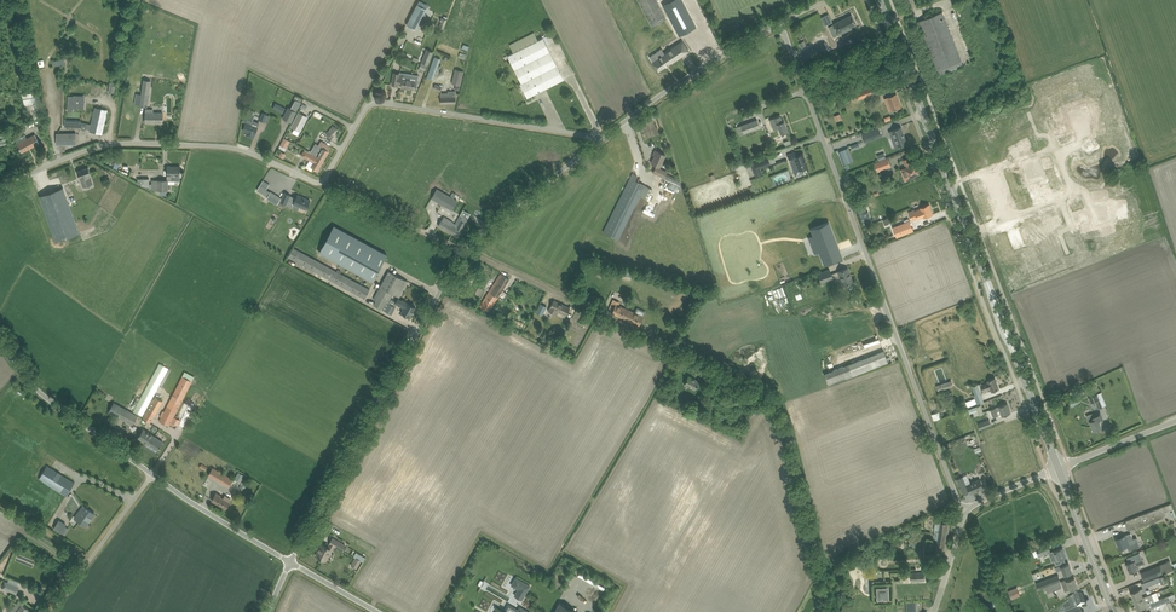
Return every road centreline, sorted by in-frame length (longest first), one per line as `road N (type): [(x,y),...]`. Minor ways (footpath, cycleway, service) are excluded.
road 1 (track): [(831,611),(780,416),(755,388),(321,187)]
road 2 (unclassified): [(601,138),(378,103),(362,113),(321,187),(234,148),(121,142),(0,186)]
road 3 (unclassified): [(288,563),(462,254),(601,138)]
road 4 (unclassified): [(966,511),(777,24)]
road 5 (secondary): [(993,299),(879,0)]
road 6 (unclassified): [(601,138),(707,63),(777,24)]
road 7 (unclassified): [(151,476),(42,399),(0,341)]
road 8 (unclassified): [(288,563),(151,476)]
road 9 (secondary): [(1112,611),(1058,469)]
road 10 (secondary): [(1058,469),(1012,347)]
road 11 (unclassified): [(1058,469),(1175,423)]

